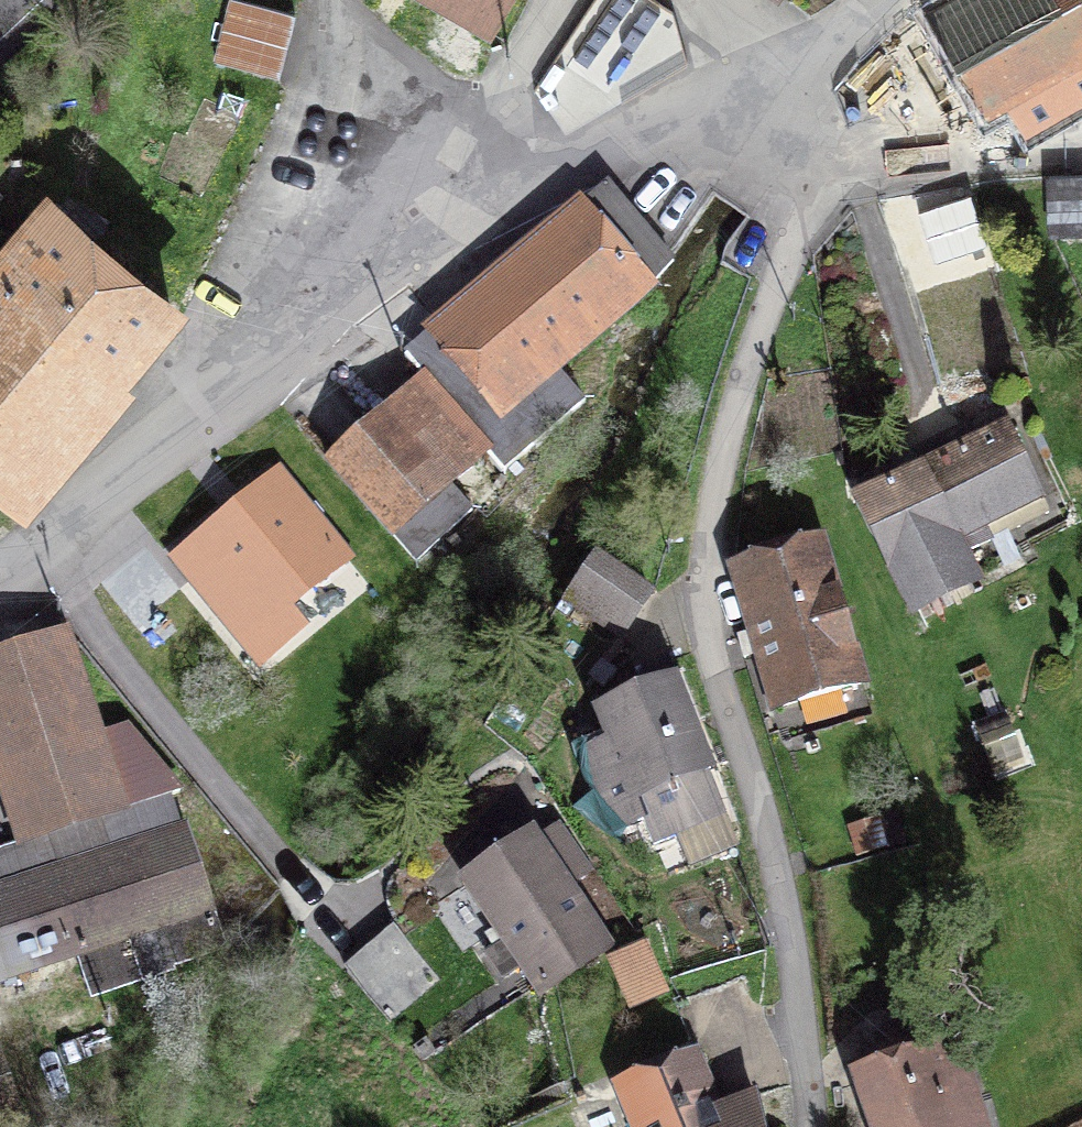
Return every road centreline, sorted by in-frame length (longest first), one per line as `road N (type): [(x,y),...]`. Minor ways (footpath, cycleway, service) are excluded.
road 1 (residential): [(800,104),(715,581),(733,690),(799,861),(816,1014),(816,1126)]
road 2 (residential): [(0,562),(58,540),(172,463),(235,391),(279,322),(300,181)]
road 3 (residential): [(300,181),(619,119),(800,104)]
road 4 (residential): [(300,181),(314,69),(410,106),(470,110),(509,93),(557,0)]
road 5 (residential): [(800,104),(1006,138),(1081,135)]
road 6 (residential): [(800,104),(881,0)]

